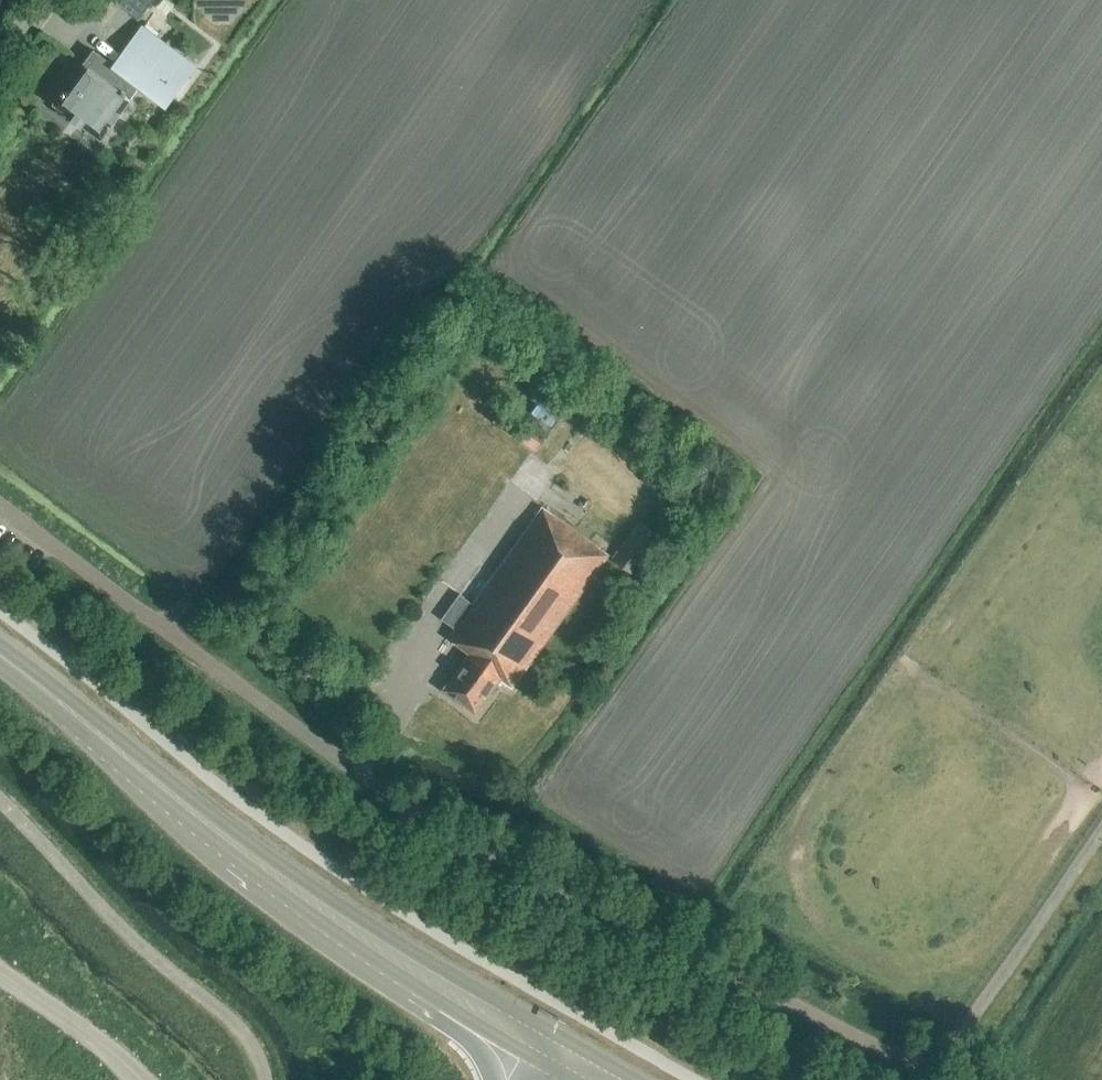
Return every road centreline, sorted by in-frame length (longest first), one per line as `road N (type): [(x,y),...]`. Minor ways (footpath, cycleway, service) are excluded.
road 1 (unclassified): [(0,514),(241,697),(404,799),(820,1021),(912,1054),(1101,792)]
road 2 (secondary): [(538,1043),(366,940),(0,664)]
road 3 (unclassified): [(0,801),(158,963),(220,1010),(256,1050),(260,1079)]
road 4 (track): [(0,971),(146,1079)]

